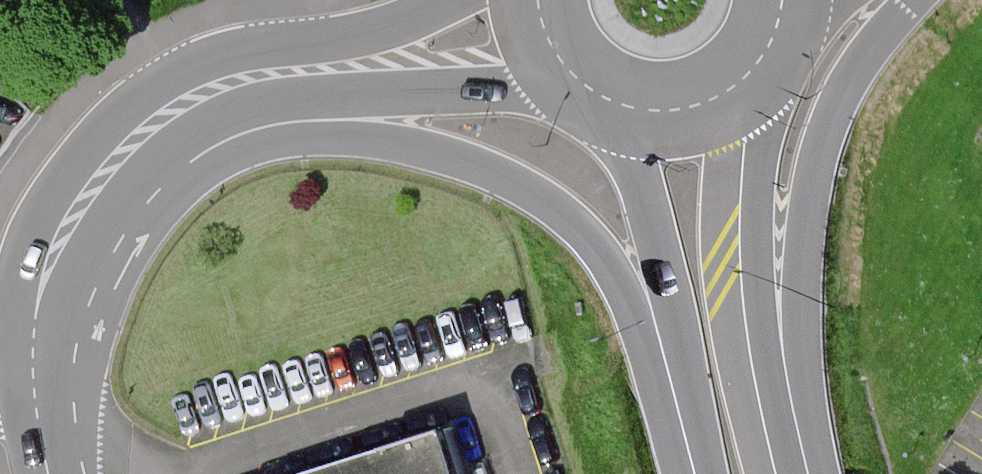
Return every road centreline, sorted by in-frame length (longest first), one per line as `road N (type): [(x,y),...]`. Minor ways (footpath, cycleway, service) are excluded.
road 1 (unclassified): [(53,473),(109,306),(153,227),(208,171),(276,142),(387,144),(519,187),(598,248),(675,393)]
road 2 (unclassified): [(822,473),(801,336),(808,211),(846,92),(916,0)]
road 3 (tertiary): [(317,68),(282,69),(208,90),(113,158),(79,203),(47,273),(32,368)]
road 4 (primary): [(795,473),(761,317),(763,129),(787,60)]
road 5 (primary): [(599,116),(629,158),(657,253),(675,393)]
road 6 (tertiary): [(317,68),(576,102)]
road 7 (primary): [(599,116),(646,130),(704,125),(755,97),(787,60)]
road 8 (tertiary): [(447,0),(317,68)]
road 9 (primary): [(518,0),(532,51),(576,102)]

